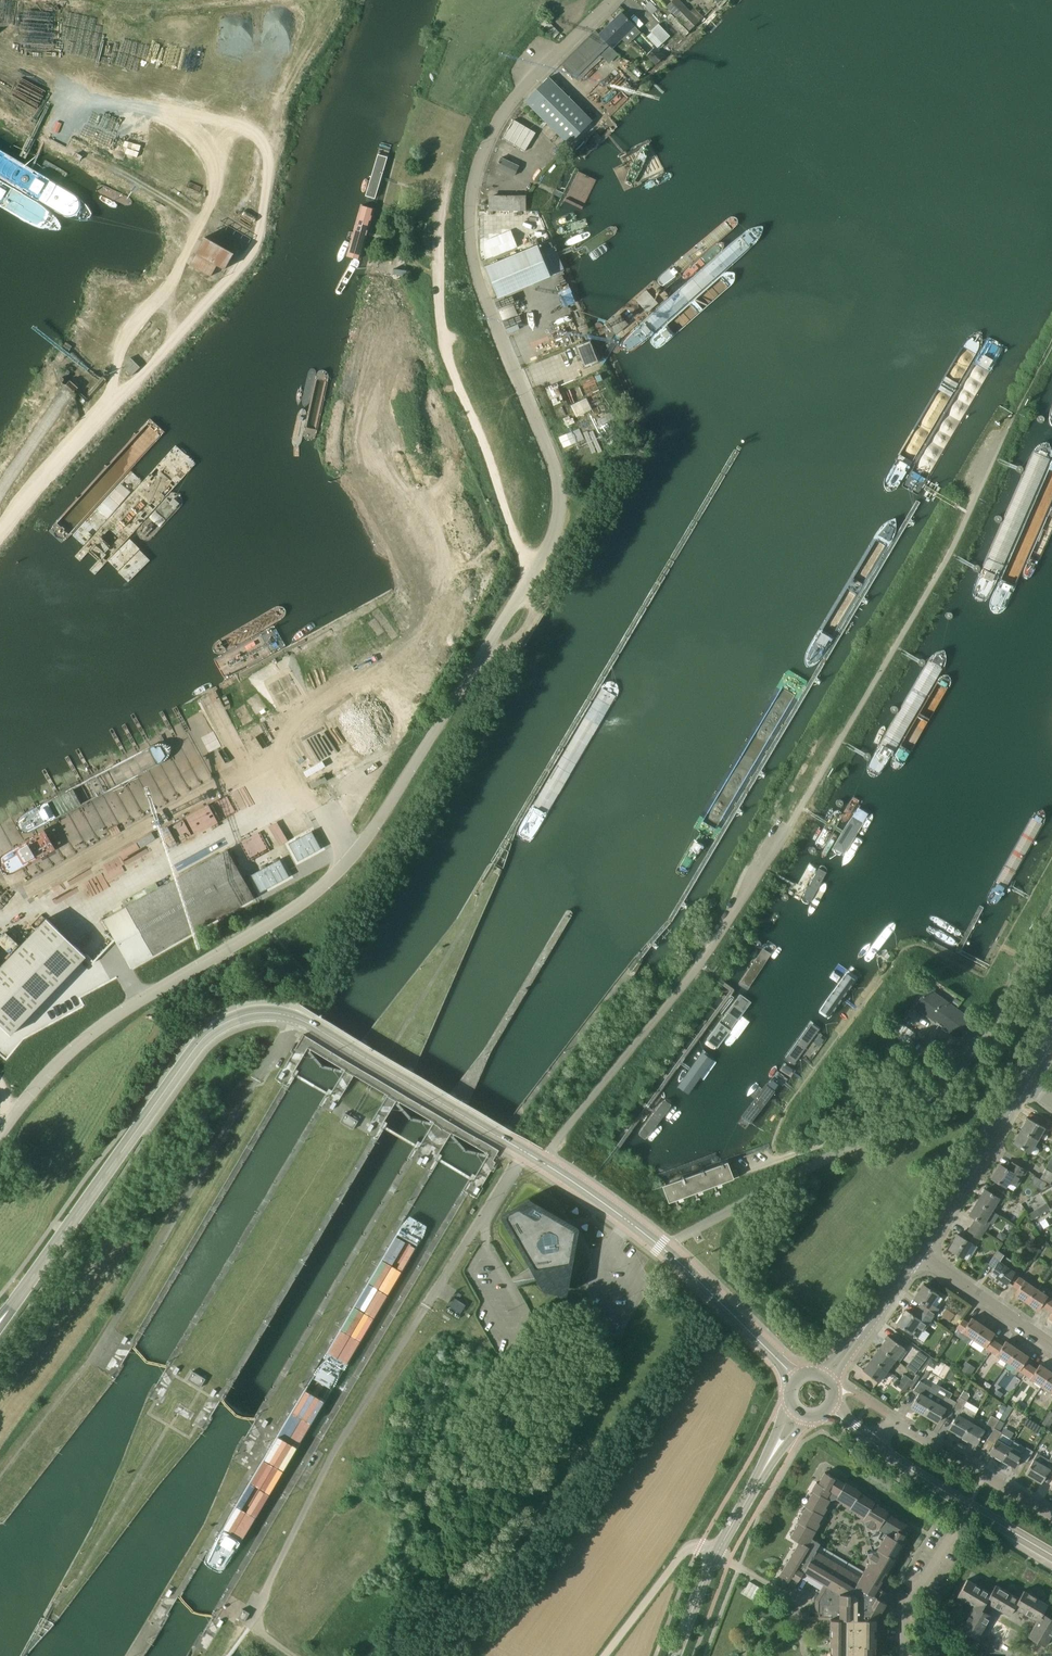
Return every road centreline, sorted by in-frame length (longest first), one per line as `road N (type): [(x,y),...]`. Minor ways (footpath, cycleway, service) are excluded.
road 1 (unclassified): [(0,1137),(110,1025),(300,905),(350,861),(531,573)]
road 2 (unclassified): [(531,573),(561,511),(556,469),(481,287),(469,234),(472,198),(513,96),(609,0)]
road 3 (tertiary): [(12,1306),(206,1036),(231,1020),(267,1013),(319,1031)]
road 4 (unclassified): [(531,573),(450,375),(441,329),(437,234),(449,167)]
road 5 (unclassified): [(543,1162),(704,958),(786,826)]
road 6 (tertiary): [(796,1378),(661,1246),(543,1162)]
road 7 (tertiary): [(526,1153),(319,1031)]
road 8 (residential): [(1051,1514),(895,1420),(873,1443)]
road 9 (residential): [(1006,994),(927,1099),(862,1145)]
road 10 (unclassified): [(916,1256),(1022,1084)]
road 11 (unclassified): [(603,1655),(688,1547),(716,1556)]
road 12 (residential): [(967,1507),(911,1594),(903,1655)]
road 13 (tertiary): [(716,1556),(800,1415)]
road 14 (residential): [(1051,1347),(916,1256)]
road 15 (unclassified): [(826,1377),(916,1256)]

